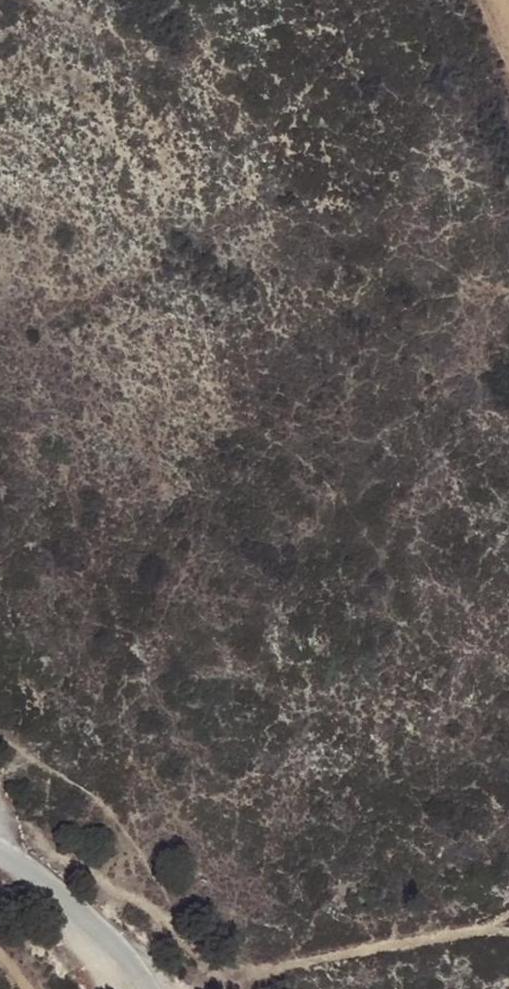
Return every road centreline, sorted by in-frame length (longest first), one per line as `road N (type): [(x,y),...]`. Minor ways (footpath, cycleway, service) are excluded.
road 1 (unclassified): [(147,988),(44,878),(0,850)]

